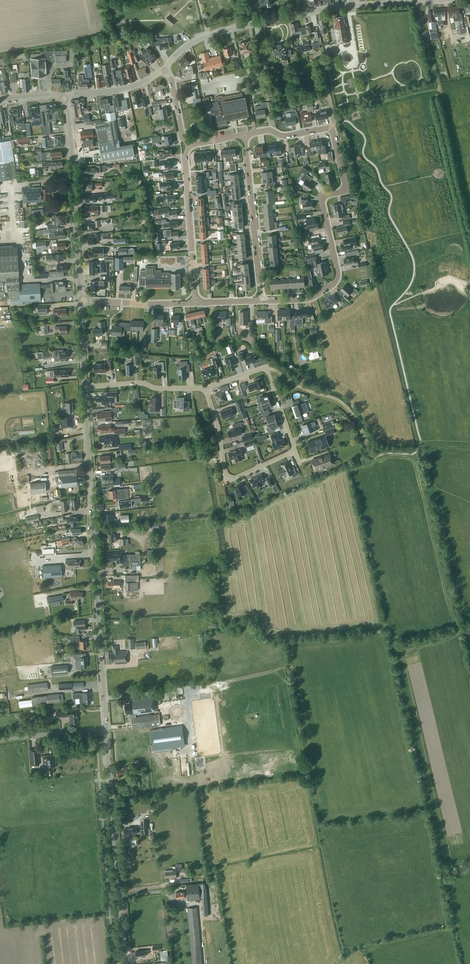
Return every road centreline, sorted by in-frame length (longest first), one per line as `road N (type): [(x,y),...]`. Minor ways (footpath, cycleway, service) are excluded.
road 1 (tertiary): [(106,729),(84,387)]
road 2 (residential): [(262,301),(305,300),(336,281),(322,201),(346,186),(331,128)]
road 3 (tertiary): [(126,963),(106,729)]
road 4 (tertiary): [(83,300),(64,98)]
road 5 (tertiary): [(256,23),(429,0)]
road 6 (residential): [(262,301),(244,134)]
road 7 (residential): [(295,450),(228,477),(206,388)]
road 8 (residential): [(196,302),(189,145)]
road 9 (residential): [(206,388),(266,367),(295,450)]
road 10 (track): [(266,367),(343,404),(372,452)]
road 11 (residential): [(84,387),(206,388)]
road 12 (residential): [(255,132),(244,79),(263,68),(256,23)]

